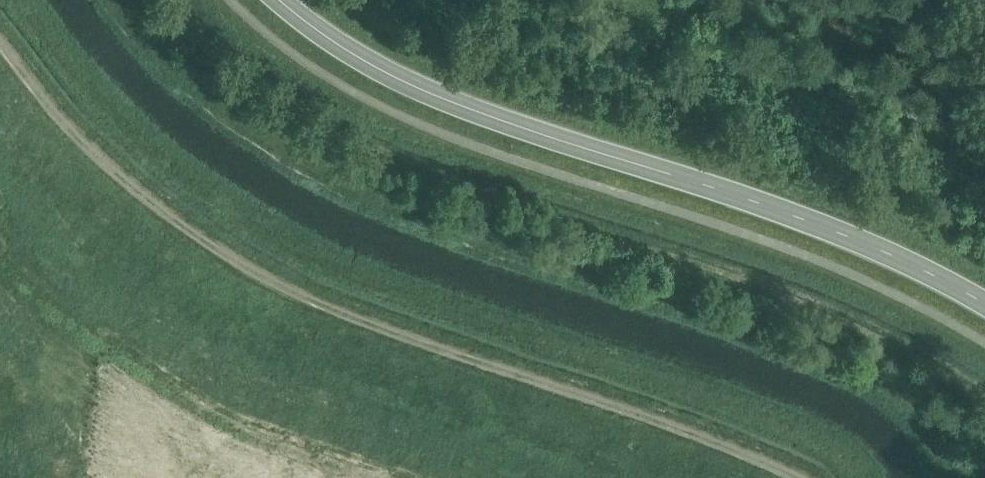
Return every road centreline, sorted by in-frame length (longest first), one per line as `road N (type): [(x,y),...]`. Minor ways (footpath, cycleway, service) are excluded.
road 1 (tertiary): [(984,303),(899,251),(716,180),(470,109),(382,65),(282,0)]

